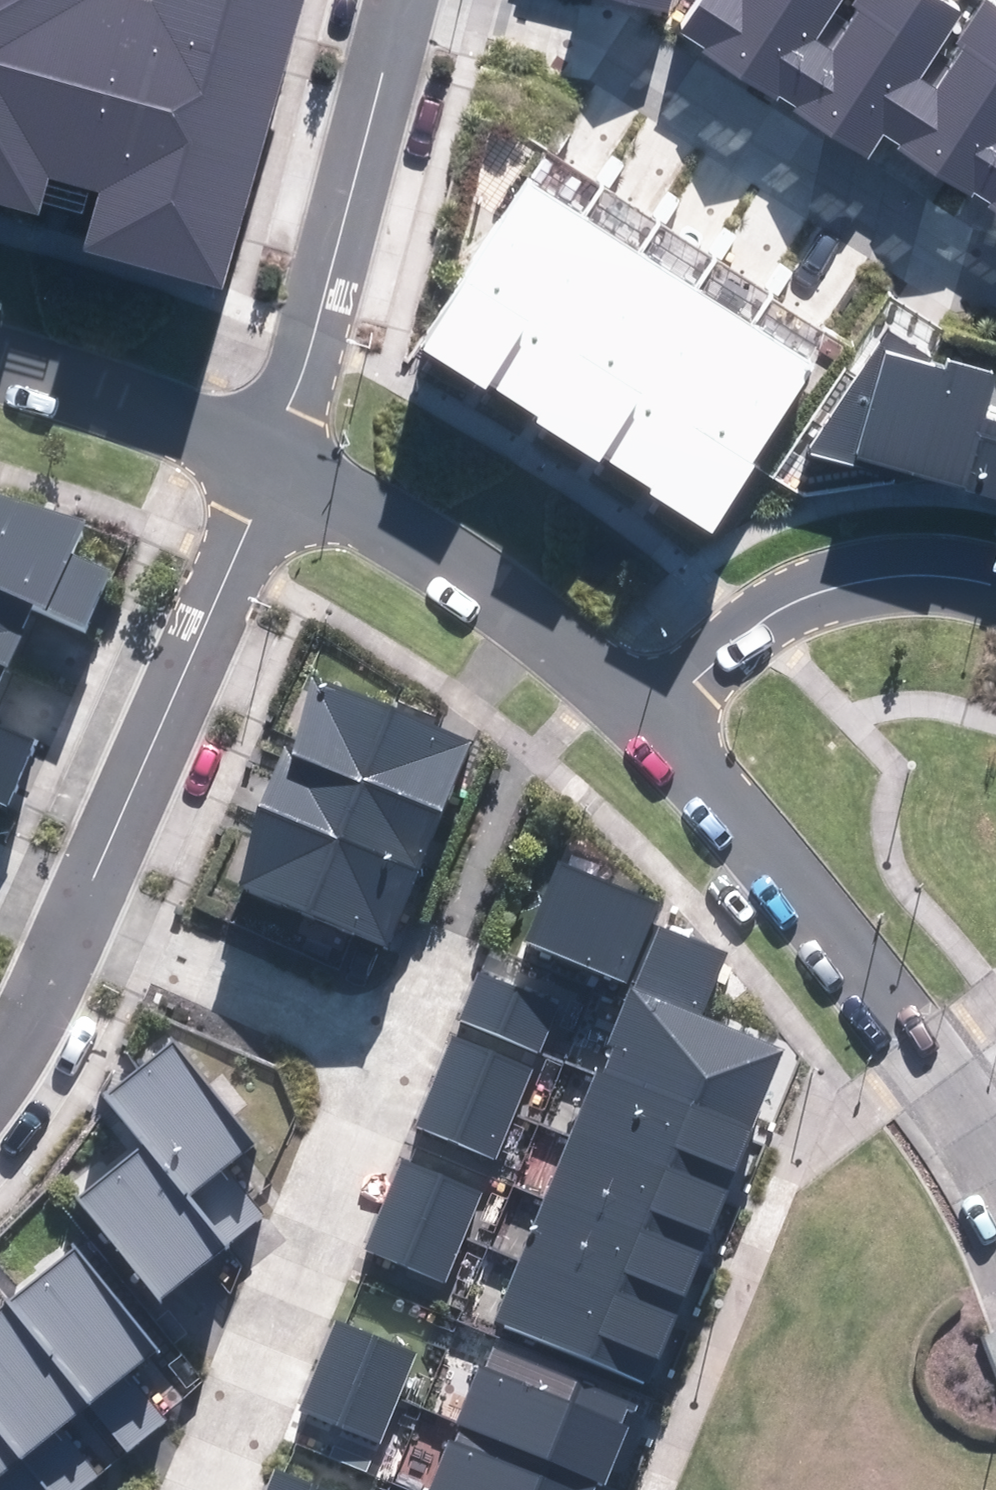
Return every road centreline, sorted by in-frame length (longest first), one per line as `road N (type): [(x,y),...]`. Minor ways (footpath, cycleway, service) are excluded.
road 1 (residential): [(449,0),(563,34),(673,93),(887,232),(995,269)]
road 2 (residential): [(81,916),(268,462)]
road 3 (residential): [(268,462),(315,334),(405,0)]
road 4 (residential): [(370,1052),(207,1489)]
road 5 (residential): [(651,714),(482,578),(268,462)]
road 6 (residential): [(918,1018),(651,714)]
road 7 (residential): [(651,714),(759,623),(817,592),(893,574),(995,586)]
road 8 (residential): [(81,916),(370,1052)]
road 9 (residential): [(268,462),(104,393),(0,363)]
road 10 (residential): [(0,1083),(81,916)]
road 11 (residential): [(995,1135),(918,1018)]

